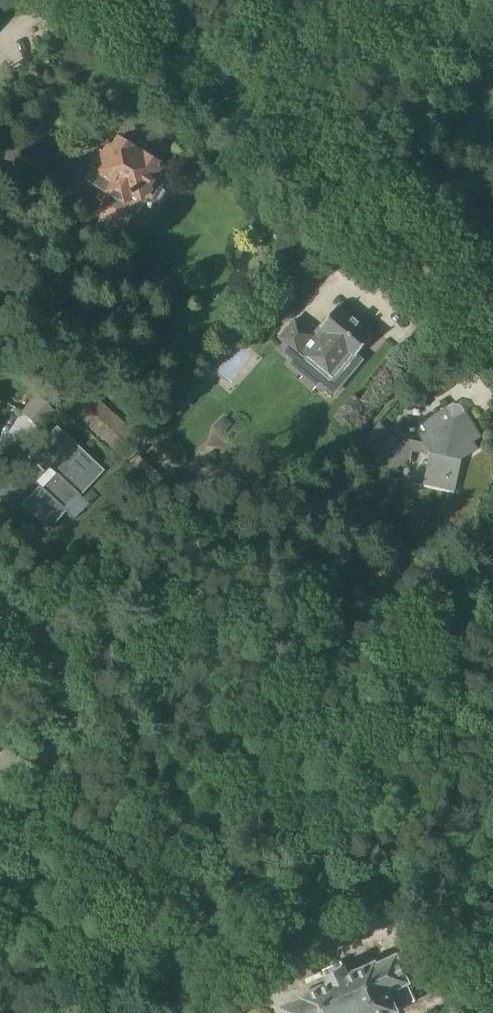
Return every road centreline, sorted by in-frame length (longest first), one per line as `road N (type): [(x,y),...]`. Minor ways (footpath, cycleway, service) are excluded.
road 1 (unclassified): [(492,322),(118,0)]
road 2 (unclassified): [(0,858),(50,771),(65,699),(55,665),(0,596)]

